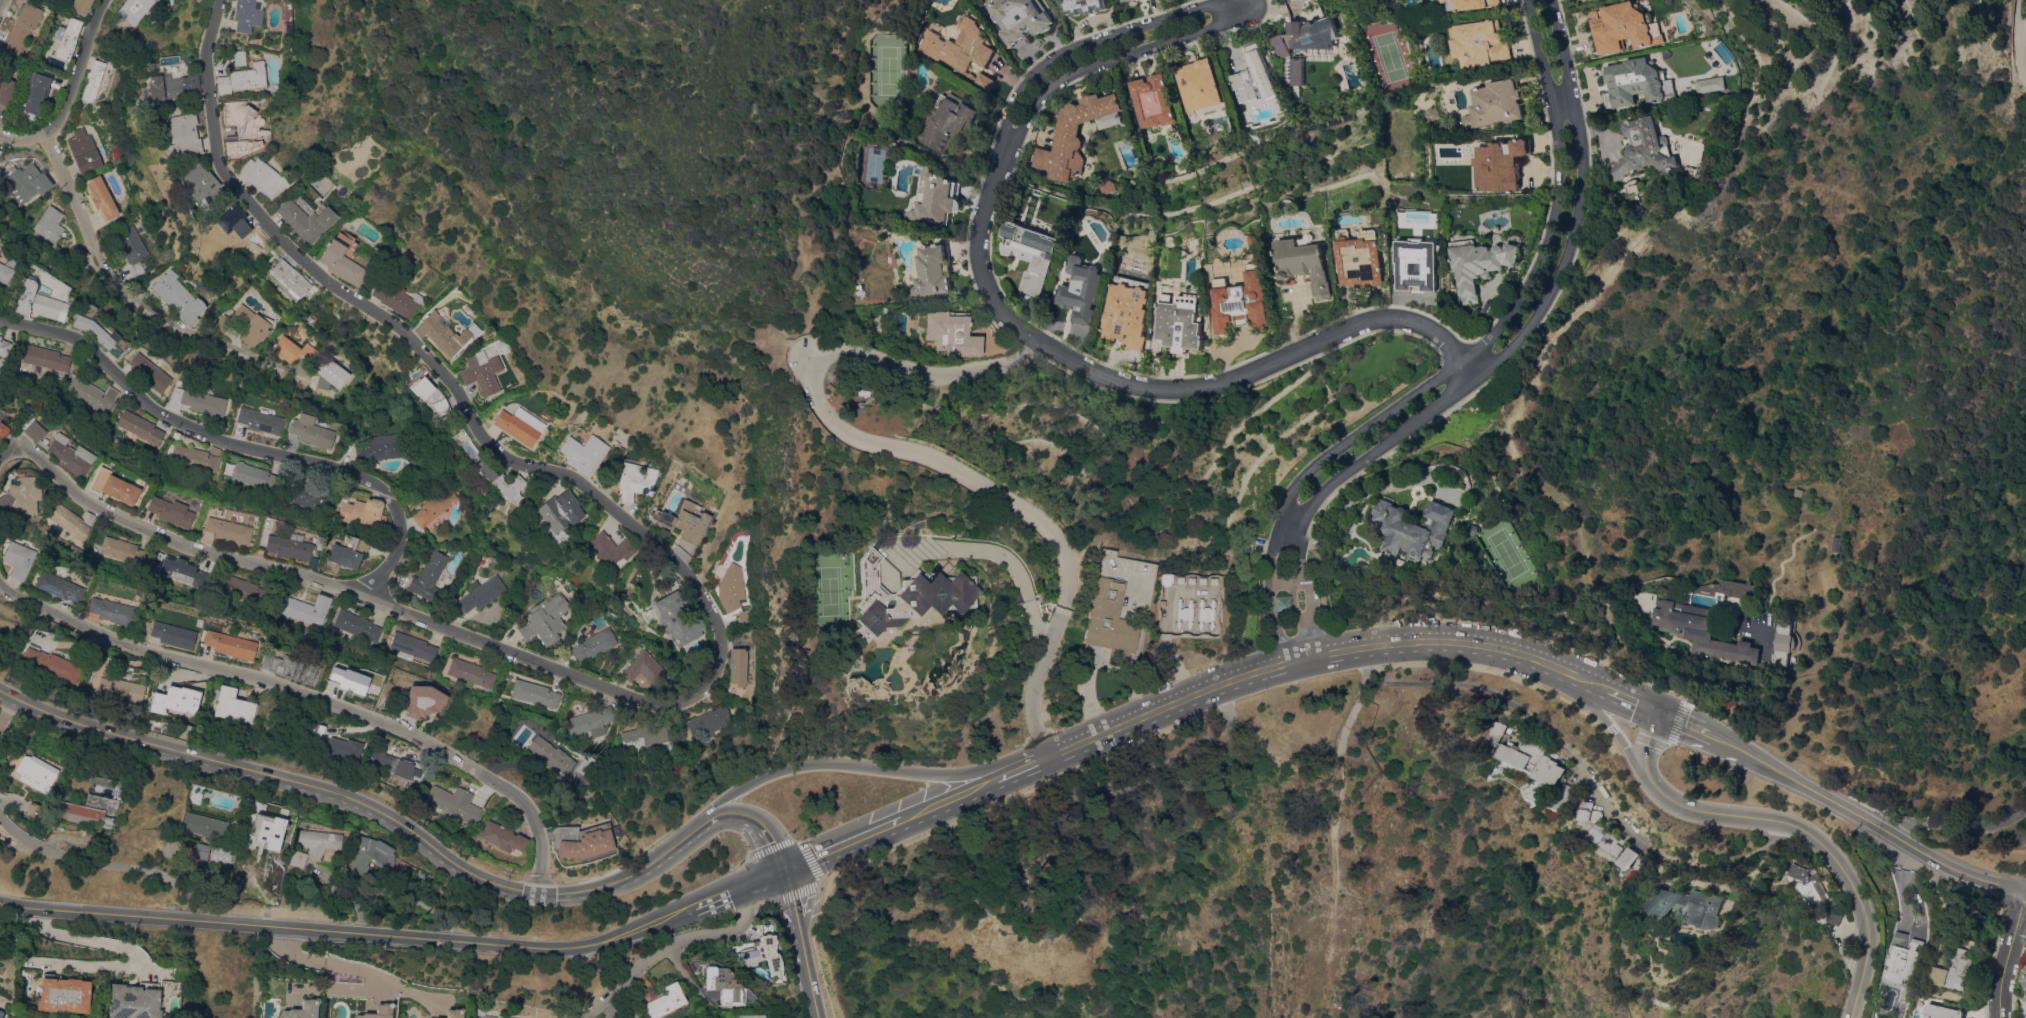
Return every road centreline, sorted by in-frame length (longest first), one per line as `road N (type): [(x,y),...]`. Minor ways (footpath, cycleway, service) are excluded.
road 1 (residential): [(0,458),(25,445),(91,503),(202,551),(488,633),(594,685),(646,700),(707,684),(722,657),(718,626),(676,561),(566,473),(510,462),(481,440),(461,401),(410,340),(313,273),(219,172),(206,54),(216,0)]
road 2 (residential): [(1528,0),(1559,163),(1548,239),(1525,291),(1489,337),(1322,460),(1288,500),(1268,565),(1284,664)]
road 3 (tertiary): [(709,815),(638,870),(585,886),(537,888),(479,875),(399,820),(351,801),(87,727),(0,684)]
road 4 (secondary): [(702,899),(583,946),(540,948),(0,899)]
road 5 (residential): [(1483,370),(1412,321),(1370,321),(1250,374),(1168,389),(1101,378),(1053,355),(1000,312),(984,280),(976,245),(1005,145)]
road 6 (residential): [(1305,581),(1299,531),(1312,504),(1483,370),(1524,331),(1553,286),(1580,173),(1549,0)]
road 7 (residential): [(537,888),(532,811),(506,783),(261,681),(60,622),(15,603),(0,583)]
road 8 (residential): [(1061,608),(1064,553),(1056,536),(931,456),(841,430),(817,402),(807,356),(842,350),(939,376),(1005,362),(1035,340)]
road 9 (residential): [(359,592),(394,561),(394,503),(344,468),(279,459),(223,439),(130,386),(100,357),(48,329),(0,318)]
road 10 (residential): [(1854,1017),(1870,936),(1847,874),(1794,824),(1707,813),(1664,794),(1647,762),(1662,710)]
road 11 (residential): [(311,379),(179,330),(113,285),(46,136)]
road 12 (secondary): [(2025,890),(1940,862),(1710,733)]
road 13 (residential): [(1248,5),(1201,7),(1053,57),(1014,101),(1005,145)]
road 14 (tertiary): [(998,769),(943,776),(809,764),(752,782),(709,815)]
road 15 (residential): [(1005,145),(1067,74),(1220,25),(1248,5)]
road 16 (secondary): [(1603,685),(1512,648),(1464,641),(1323,655)]
road 17 (residential): [(214,921),(173,877),(49,849),(0,813)]
road 18 (residential): [(746,881),(742,920),(667,943),(576,1017)]
road 19 (residential): [(104,0),(67,110),(46,136),(24,145),(0,140)]
road 20 (secondary): [(1216,685),(1043,752)]
road 21 (secondary): [(1549,662),(1617,730),(1664,794)]
road 22 (residential): [(1043,752),(1032,683),(1061,608)]
road 23 (secondary): [(898,813),(783,865)]

